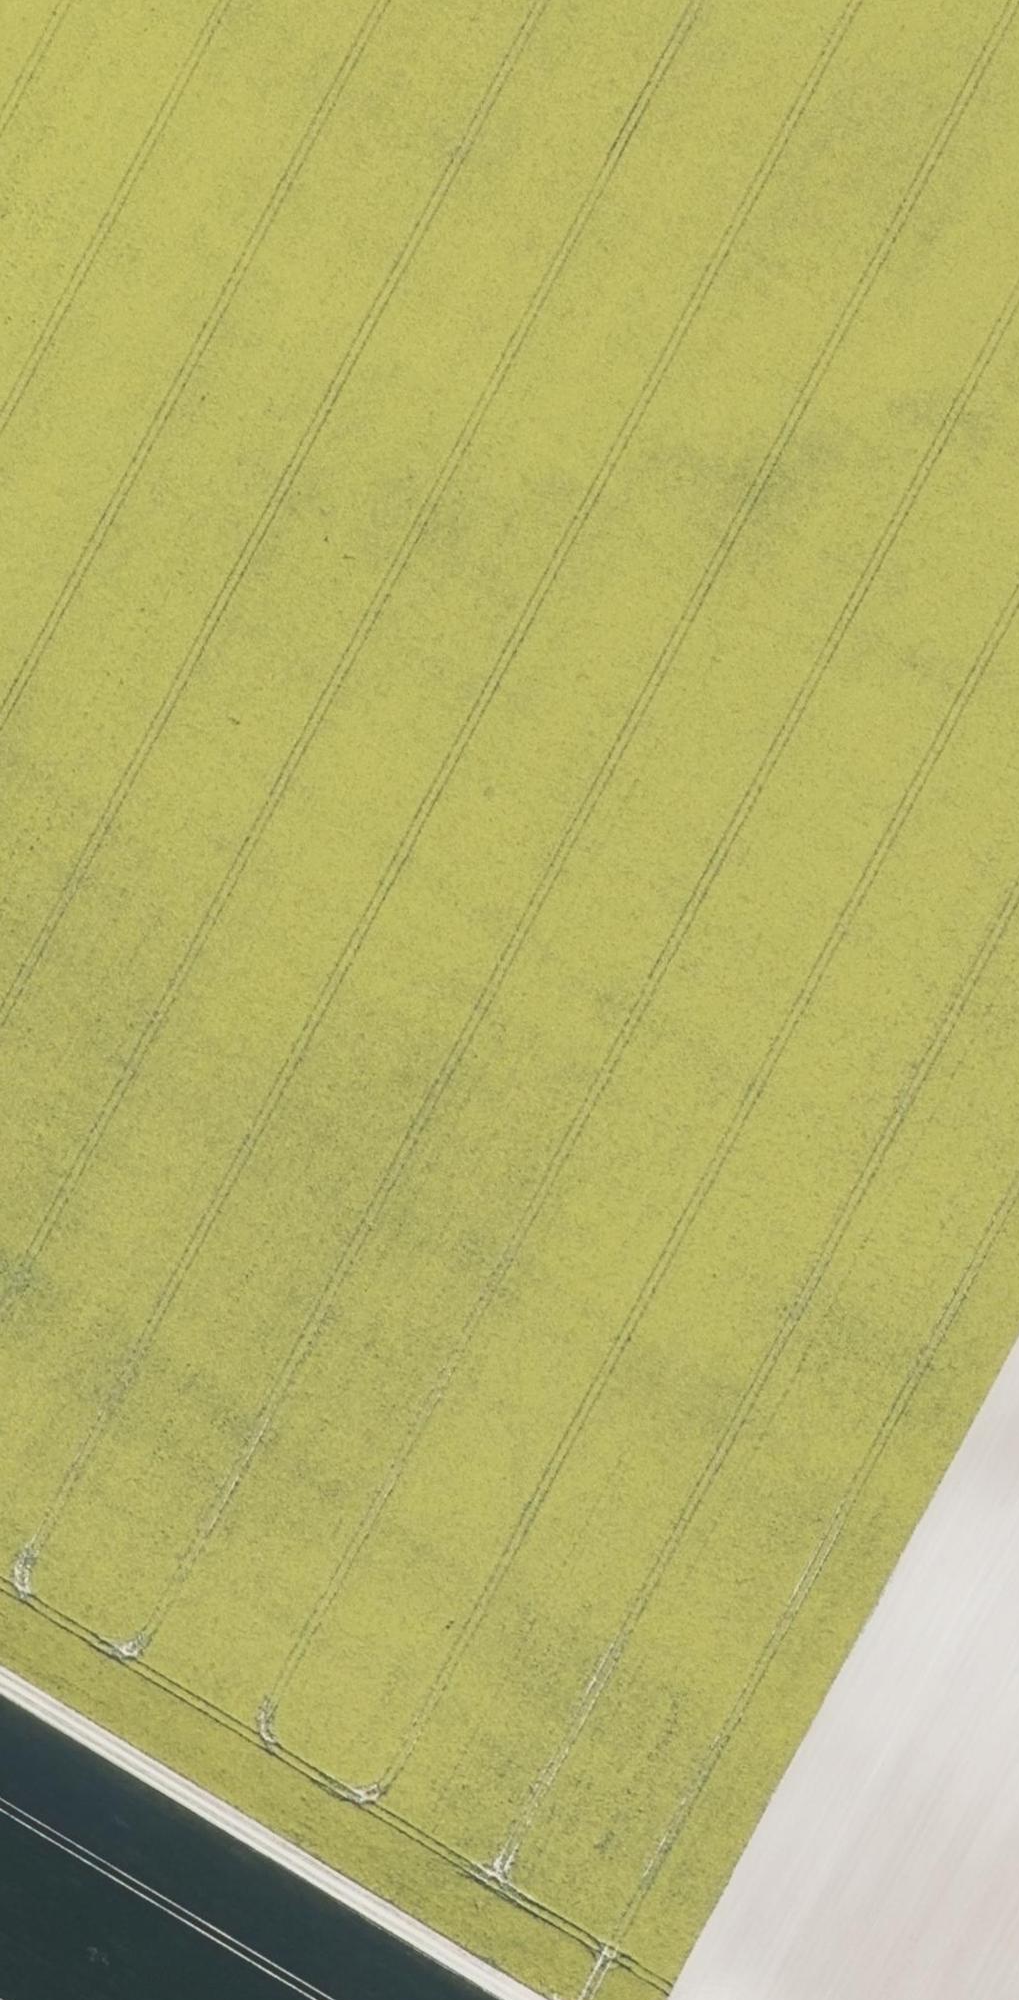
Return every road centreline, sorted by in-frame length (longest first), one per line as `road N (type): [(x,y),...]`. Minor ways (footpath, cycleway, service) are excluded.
road 1 (track): [(531,1999),(0,1678)]

